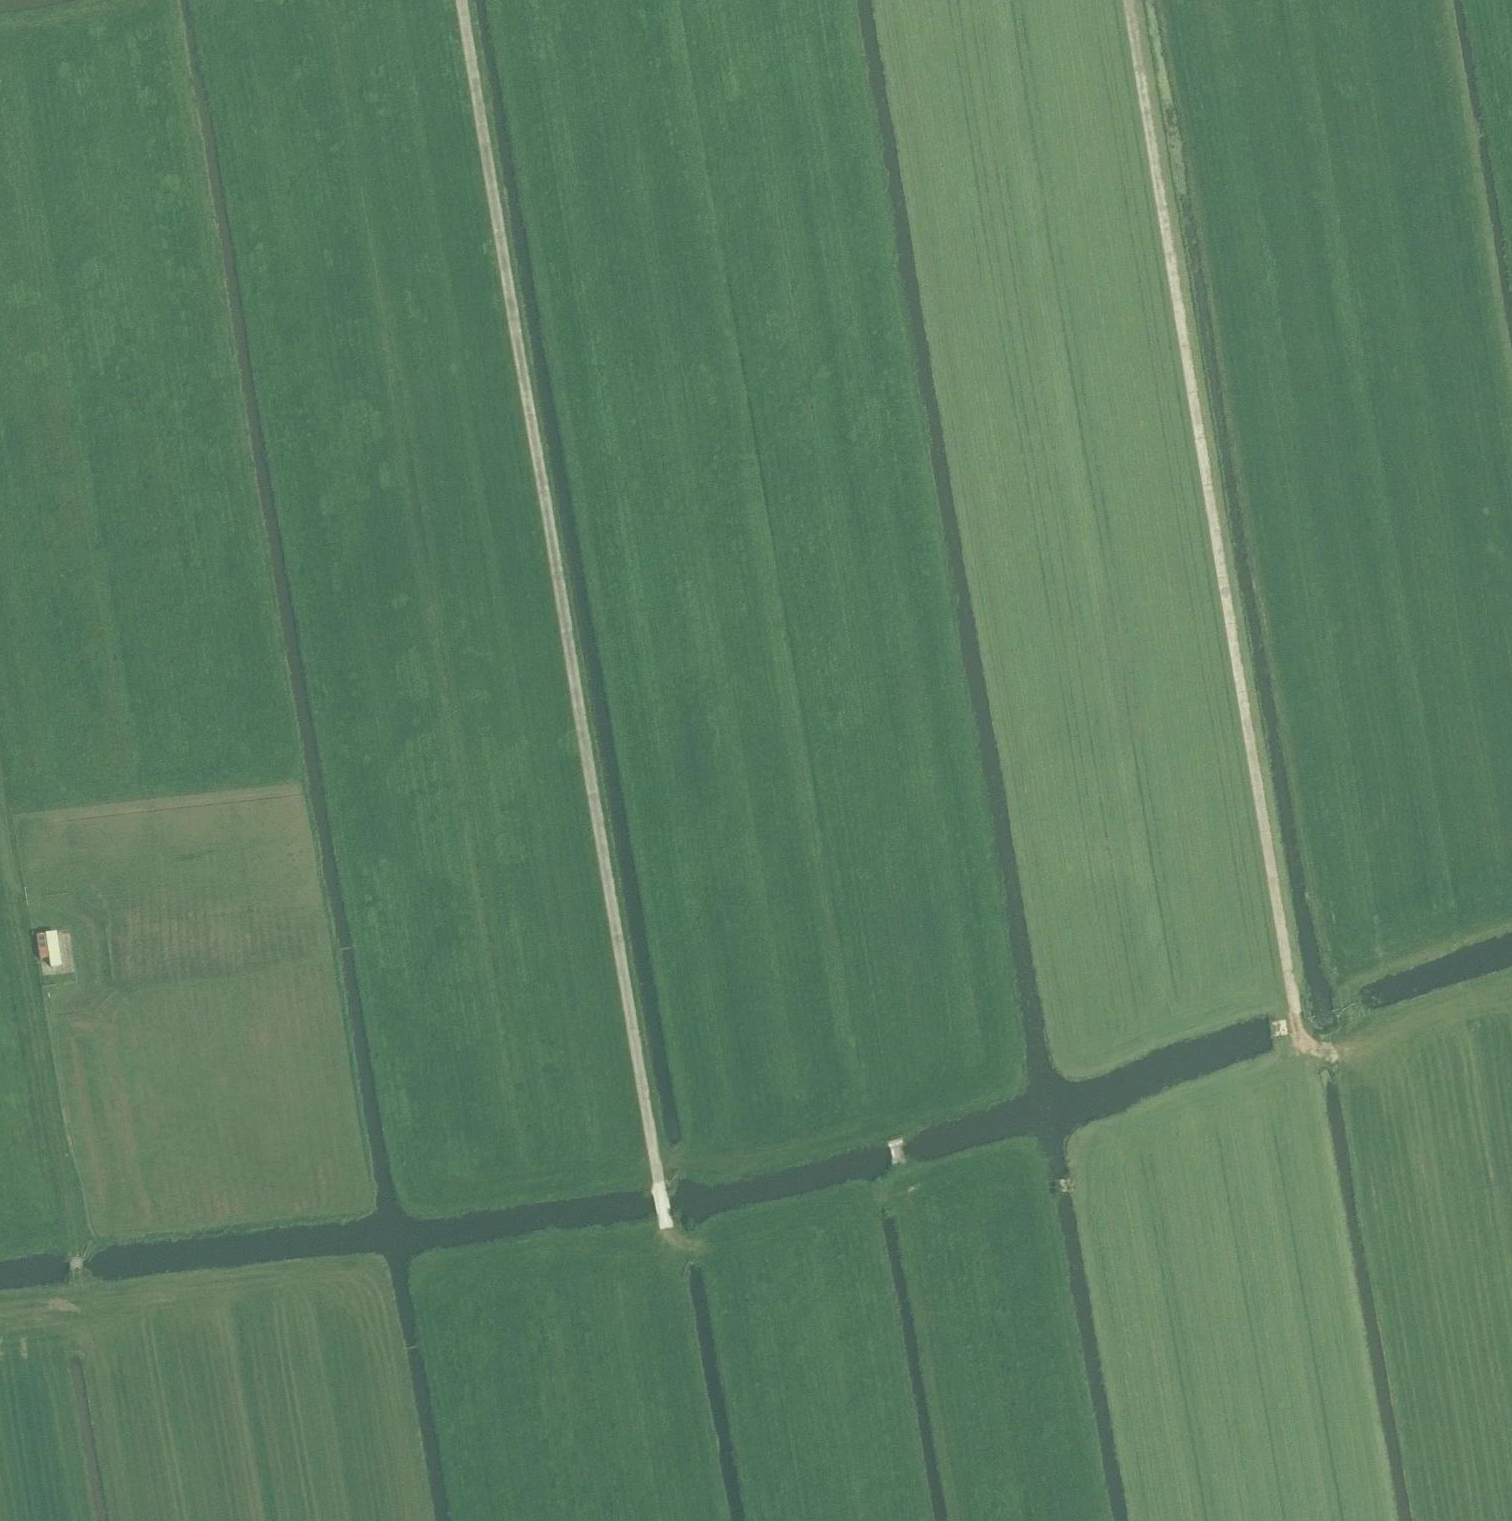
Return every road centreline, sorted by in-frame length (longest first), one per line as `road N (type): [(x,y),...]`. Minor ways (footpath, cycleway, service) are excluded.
road 1 (track): [(1126,0),(1302,1039),(1390,1072),(1416,1116),(1484,1520)]
road 2 (track): [(459,0),(666,1225),(686,1246),(709,1247),(901,1192)]

